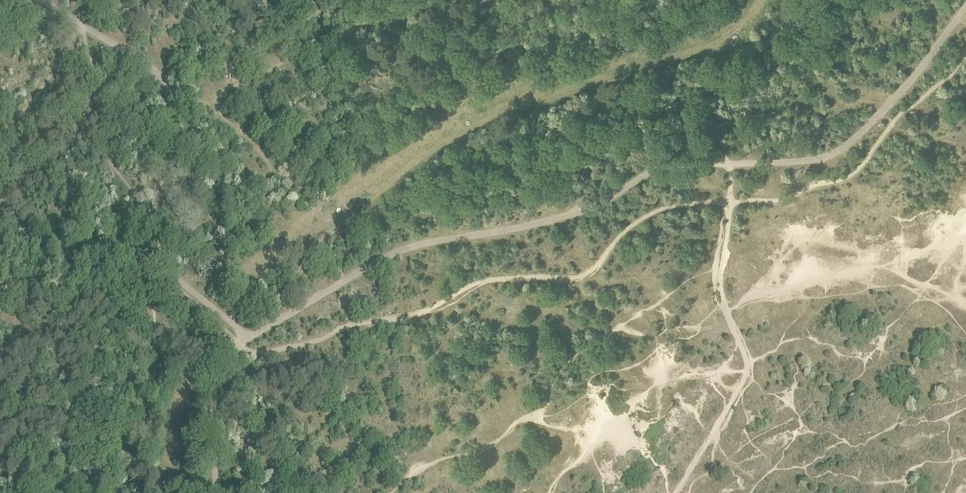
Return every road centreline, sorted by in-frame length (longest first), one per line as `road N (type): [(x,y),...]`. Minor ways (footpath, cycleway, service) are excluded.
road 1 (track): [(241,281),(473,128),(729,44),(760,0)]
road 2 (track): [(409,0),(210,99)]
road 3 (track): [(183,284),(169,319),(181,353),(172,492)]
road 4 (track): [(351,213),(301,264),(270,326)]
road 5 (track): [(0,129),(35,99),(80,25)]

